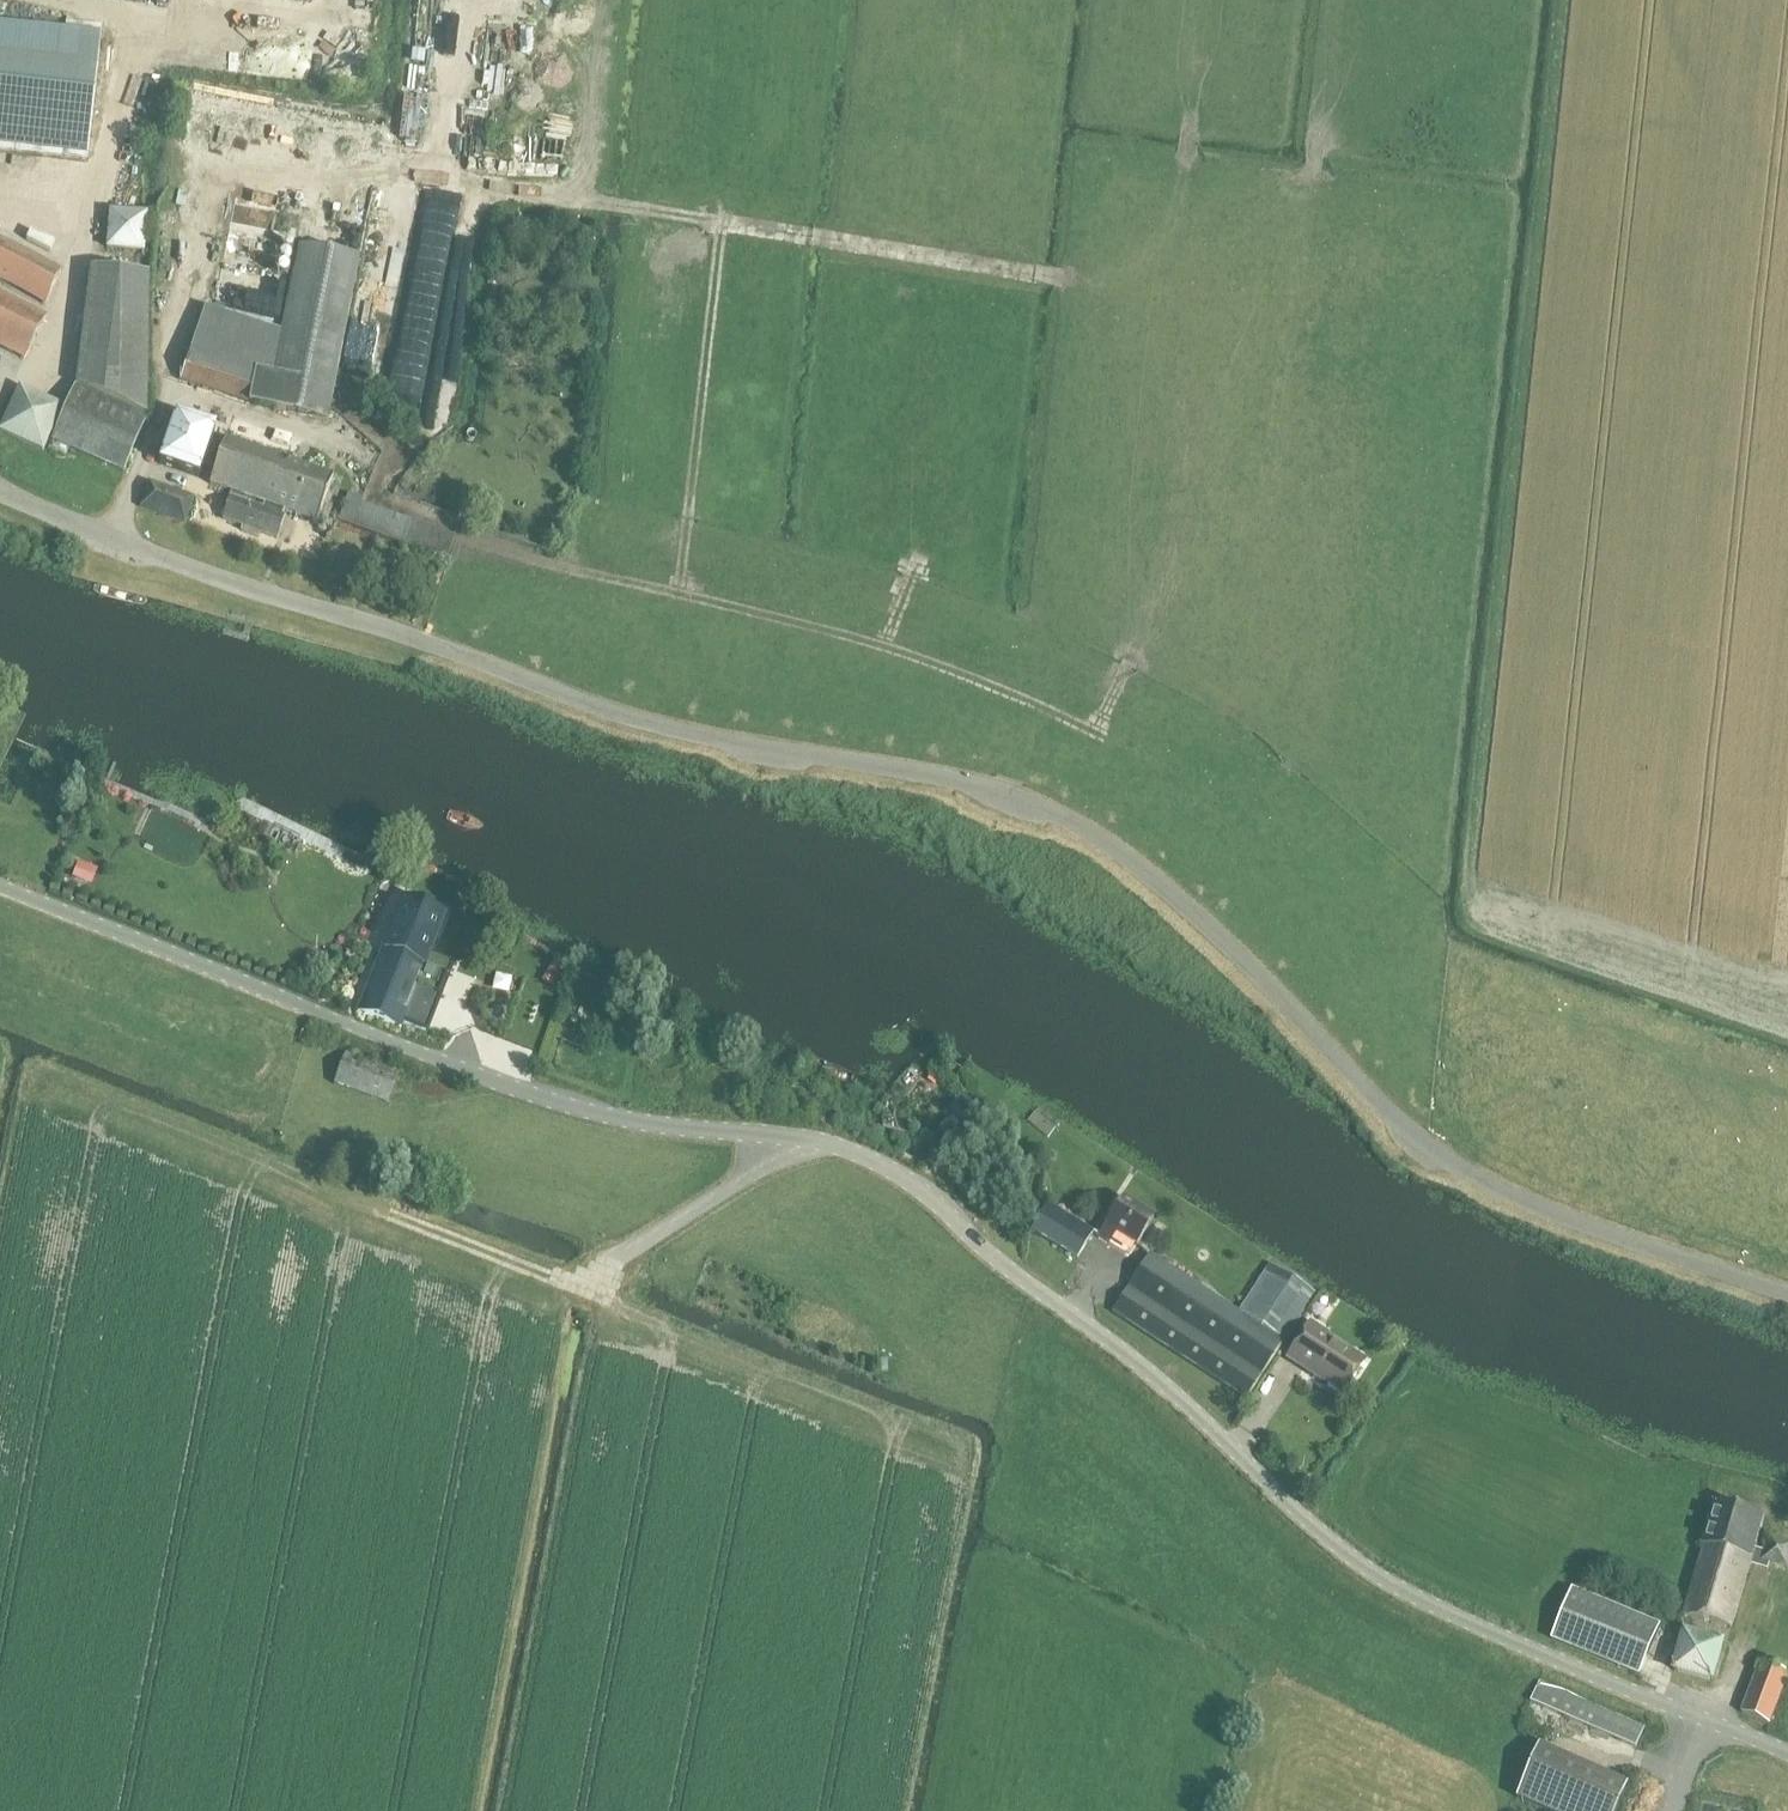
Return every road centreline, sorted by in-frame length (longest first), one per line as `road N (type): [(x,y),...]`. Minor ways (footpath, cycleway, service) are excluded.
road 1 (unclassified): [(1787,1753),(1382,1579),(1160,1380),(880,1164),(817,1140),(634,1120),(519,1090),(0,886)]
road 2 (tertiary): [(1787,1294),(1537,1207),(1457,1167),(1397,1122),(1165,883),(1088,828),(1012,794),(641,719),(406,634),(225,580),(0,489)]
road 3 (track): [(0,1),(179,28),(183,0)]

